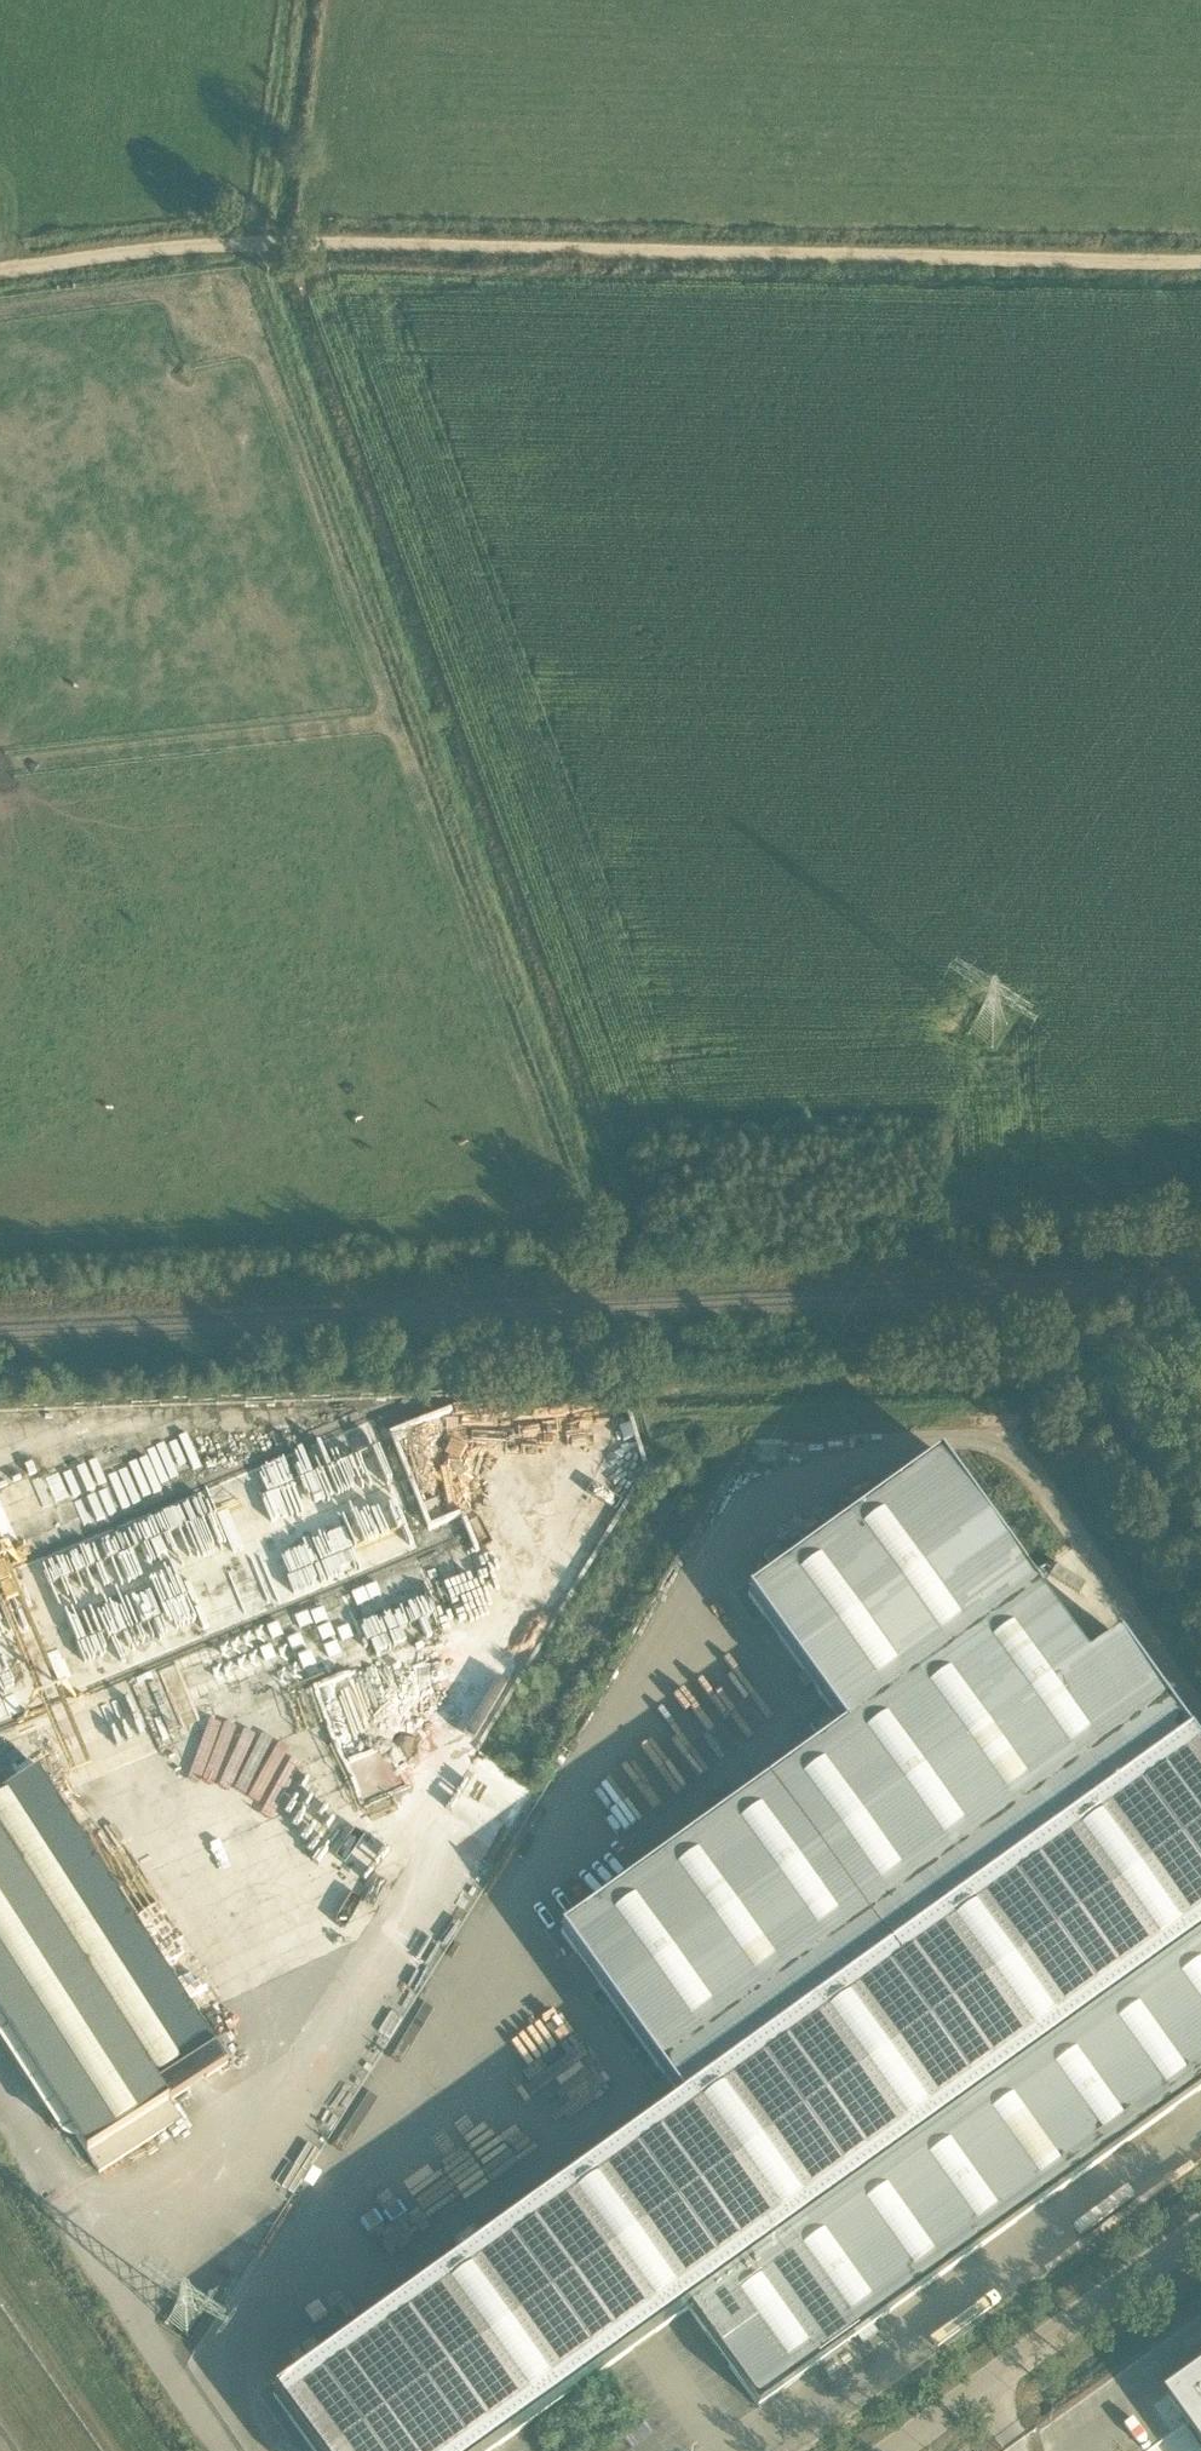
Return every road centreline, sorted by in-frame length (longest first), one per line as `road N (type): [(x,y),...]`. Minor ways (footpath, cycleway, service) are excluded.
road 1 (track): [(0,273),(213,245),(357,241),(1200,260)]
road 2 (unclassified): [(890,2450),(1200,2229)]

